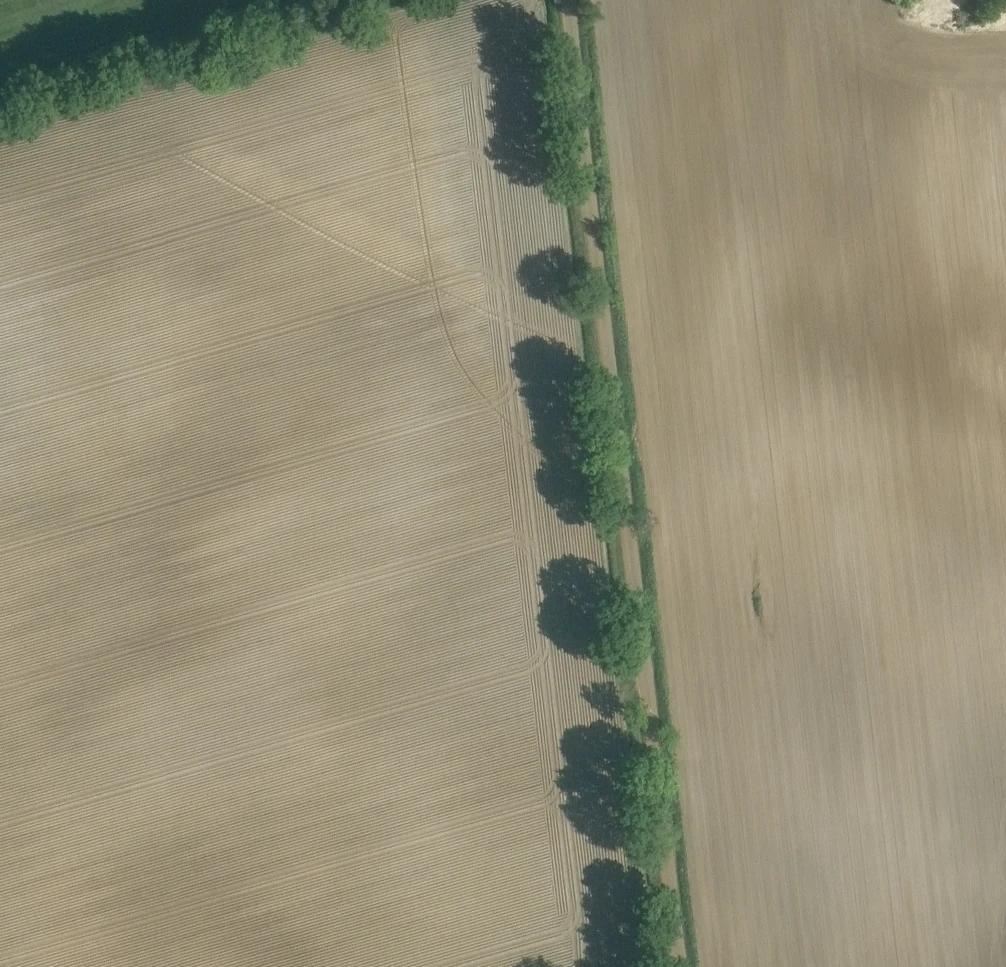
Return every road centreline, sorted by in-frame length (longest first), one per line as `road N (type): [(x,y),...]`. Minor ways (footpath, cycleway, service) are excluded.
road 1 (unclassified): [(681,966),(569,0)]

